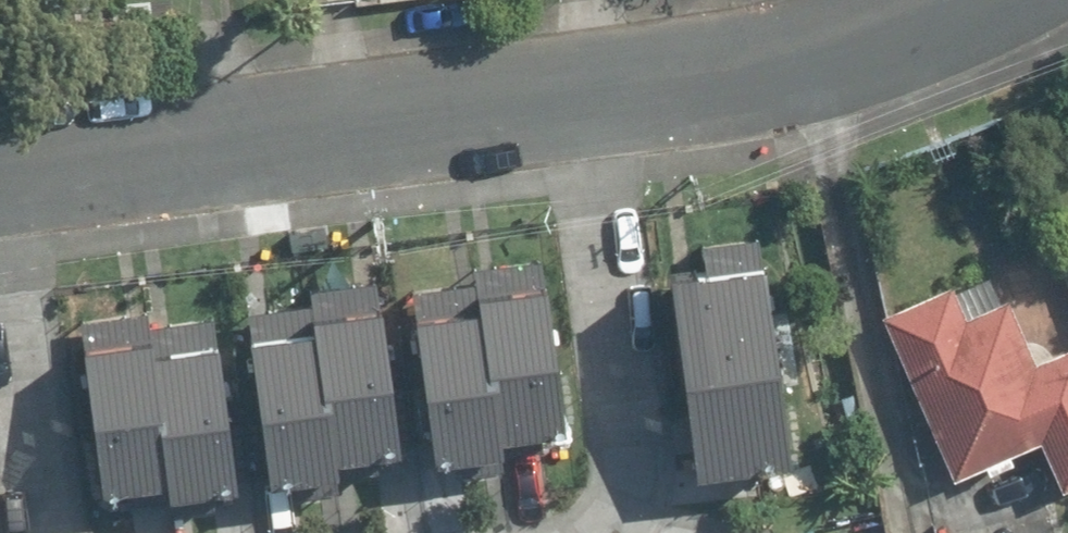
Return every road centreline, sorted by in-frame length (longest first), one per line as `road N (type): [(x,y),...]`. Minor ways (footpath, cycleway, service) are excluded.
road 1 (residential): [(593,89),(0,163)]
road 2 (residential): [(609,532),(631,502),(638,449),(593,89)]
road 3 (residential): [(974,0),(928,24),(754,69),(593,89)]
road 4 (residential): [(0,214),(57,532)]

